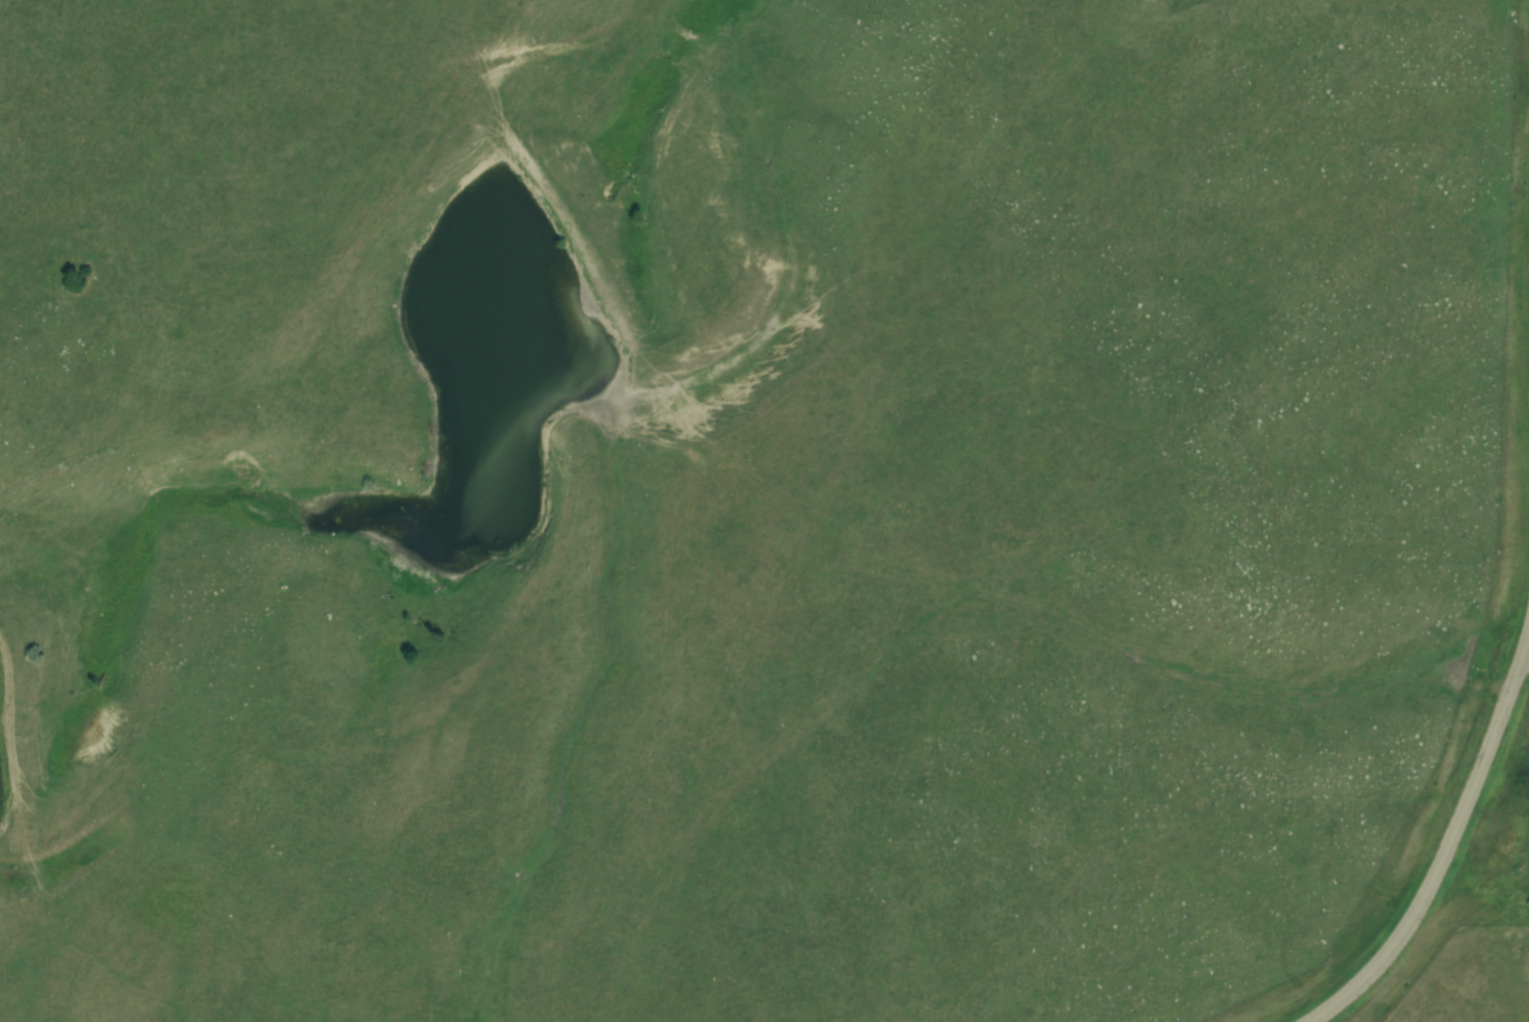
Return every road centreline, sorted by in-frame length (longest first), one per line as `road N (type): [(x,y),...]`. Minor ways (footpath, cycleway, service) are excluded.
road 1 (residential): [(1314,1021),(1380,964),(1415,909),(1528,613)]

